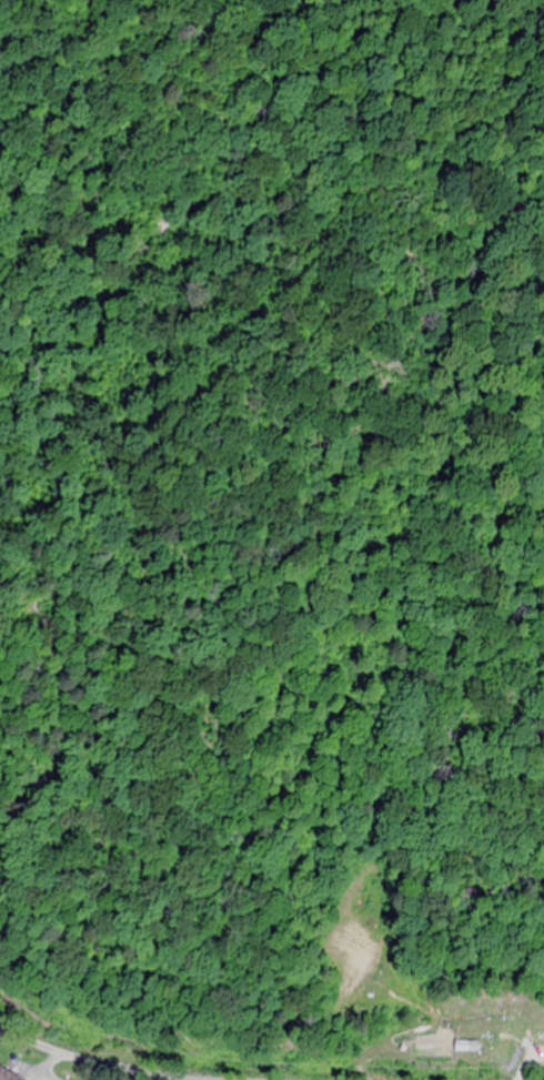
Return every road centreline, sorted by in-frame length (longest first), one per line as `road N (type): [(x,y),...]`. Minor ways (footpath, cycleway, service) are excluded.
road 1 (residential): [(196,1079),(93,1061),(0,1027)]

